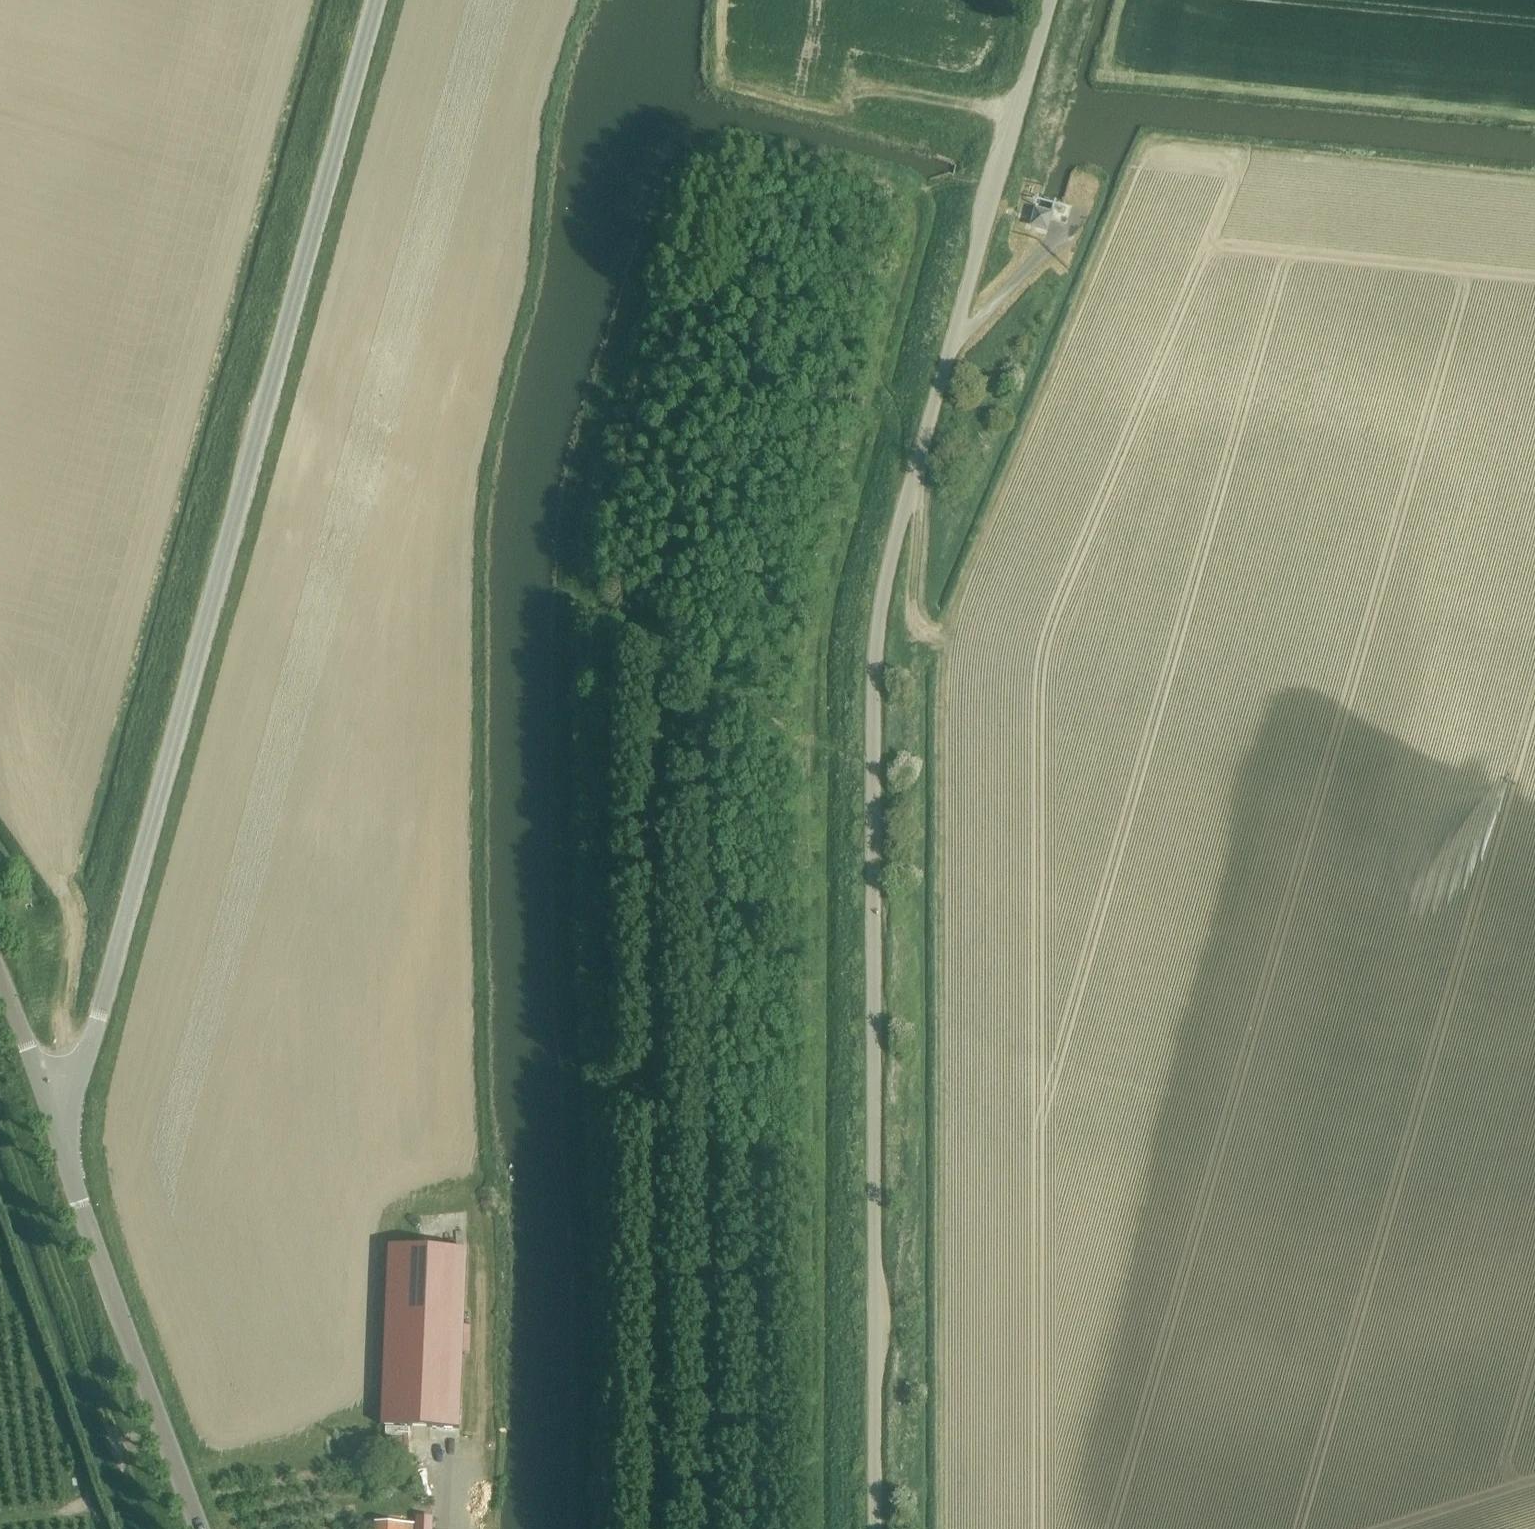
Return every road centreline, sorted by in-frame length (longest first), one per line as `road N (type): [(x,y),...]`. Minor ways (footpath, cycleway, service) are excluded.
road 1 (unclassified): [(873,1528),(874,634),(1052,0)]
road 2 (unclassified): [(48,1112),(94,1033),(376,0)]
road 3 (unclassified): [(200,1528),(48,1112)]
road 4 (track): [(63,884),(72,933),(61,1012),(87,1050)]
road 5 (unclassified): [(48,1112),(0,979)]

